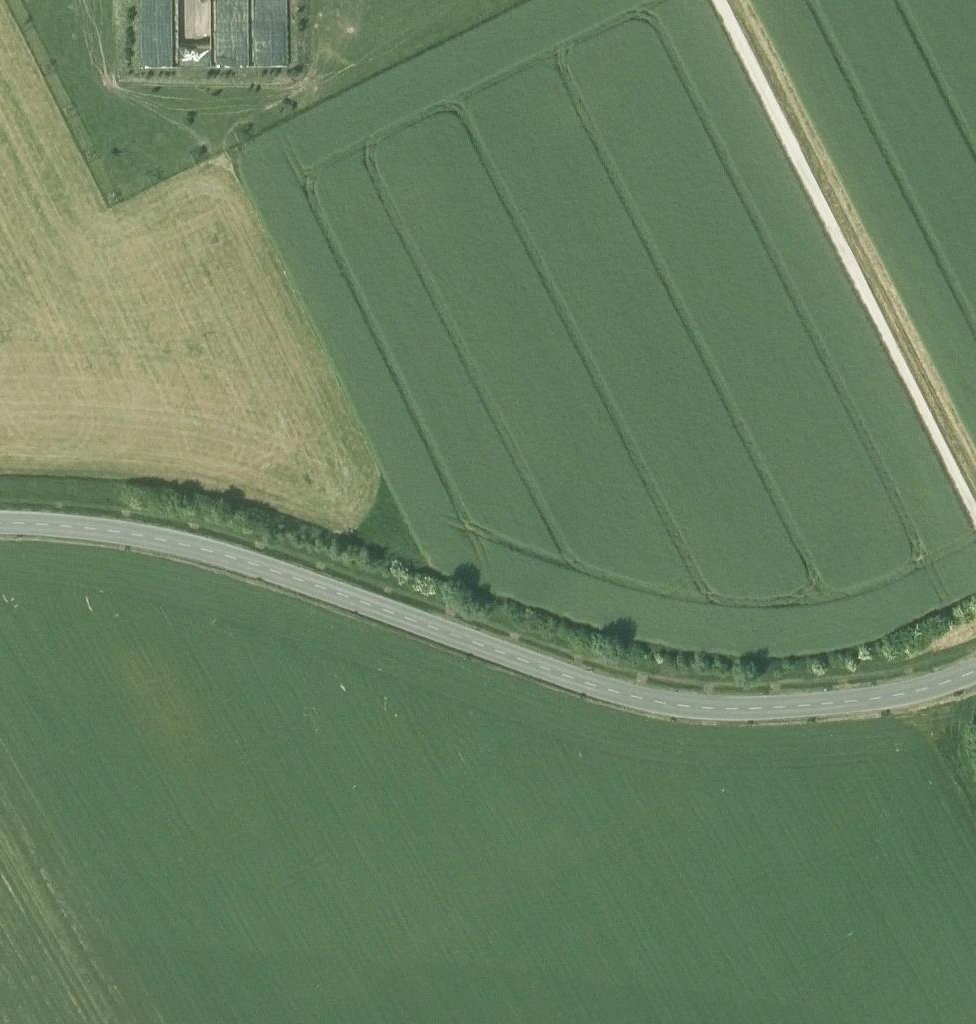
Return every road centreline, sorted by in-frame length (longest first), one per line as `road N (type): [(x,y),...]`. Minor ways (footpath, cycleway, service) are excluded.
road 1 (secondary): [(975,673),(871,702),(742,714),(657,704),(179,545),(0,524)]
road 2 (track): [(722,0),(975,515)]

